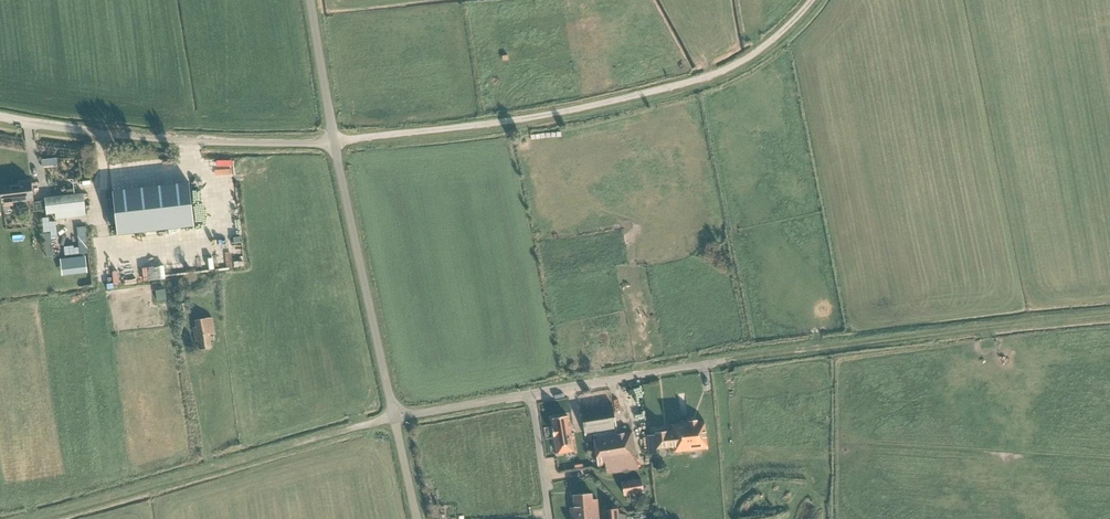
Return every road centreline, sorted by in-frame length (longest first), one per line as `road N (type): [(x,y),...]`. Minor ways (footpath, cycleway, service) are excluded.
road 1 (unclassified): [(394,416),(309,0)]
road 2 (track): [(1109,313),(724,360)]
road 3 (track): [(28,518),(394,416)]
road 4 (unclassified): [(530,394),(724,360)]
road 5 (unclassified): [(394,416),(530,394)]
road 6 (residential): [(530,394),(549,518)]

